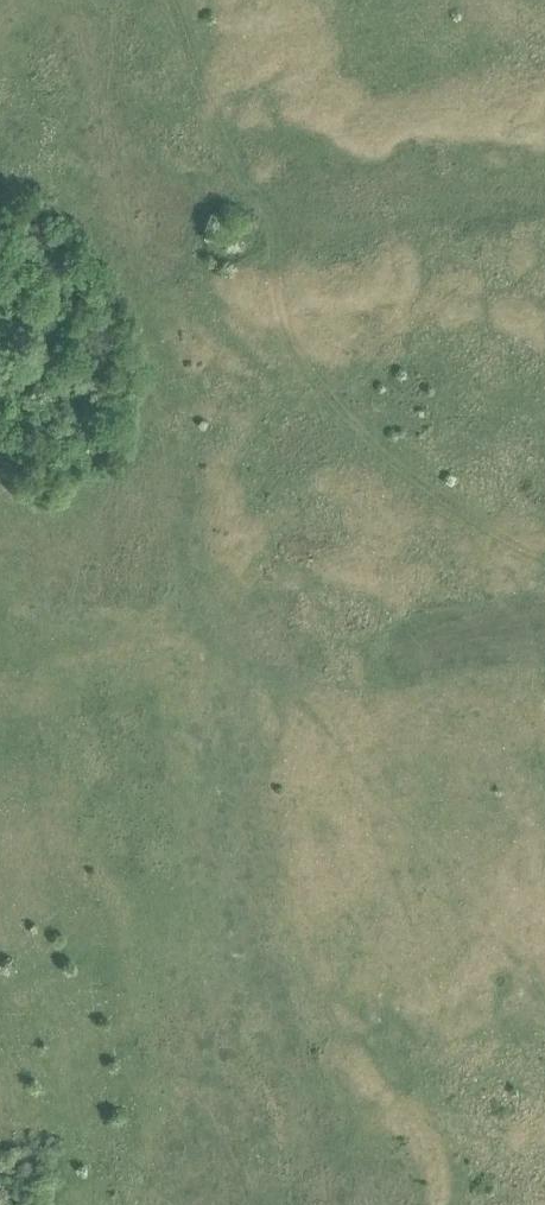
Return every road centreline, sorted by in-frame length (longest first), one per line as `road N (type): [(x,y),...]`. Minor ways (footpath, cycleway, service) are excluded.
road 1 (track): [(176,0),(224,118),(301,382),(459,511),(544,560)]

